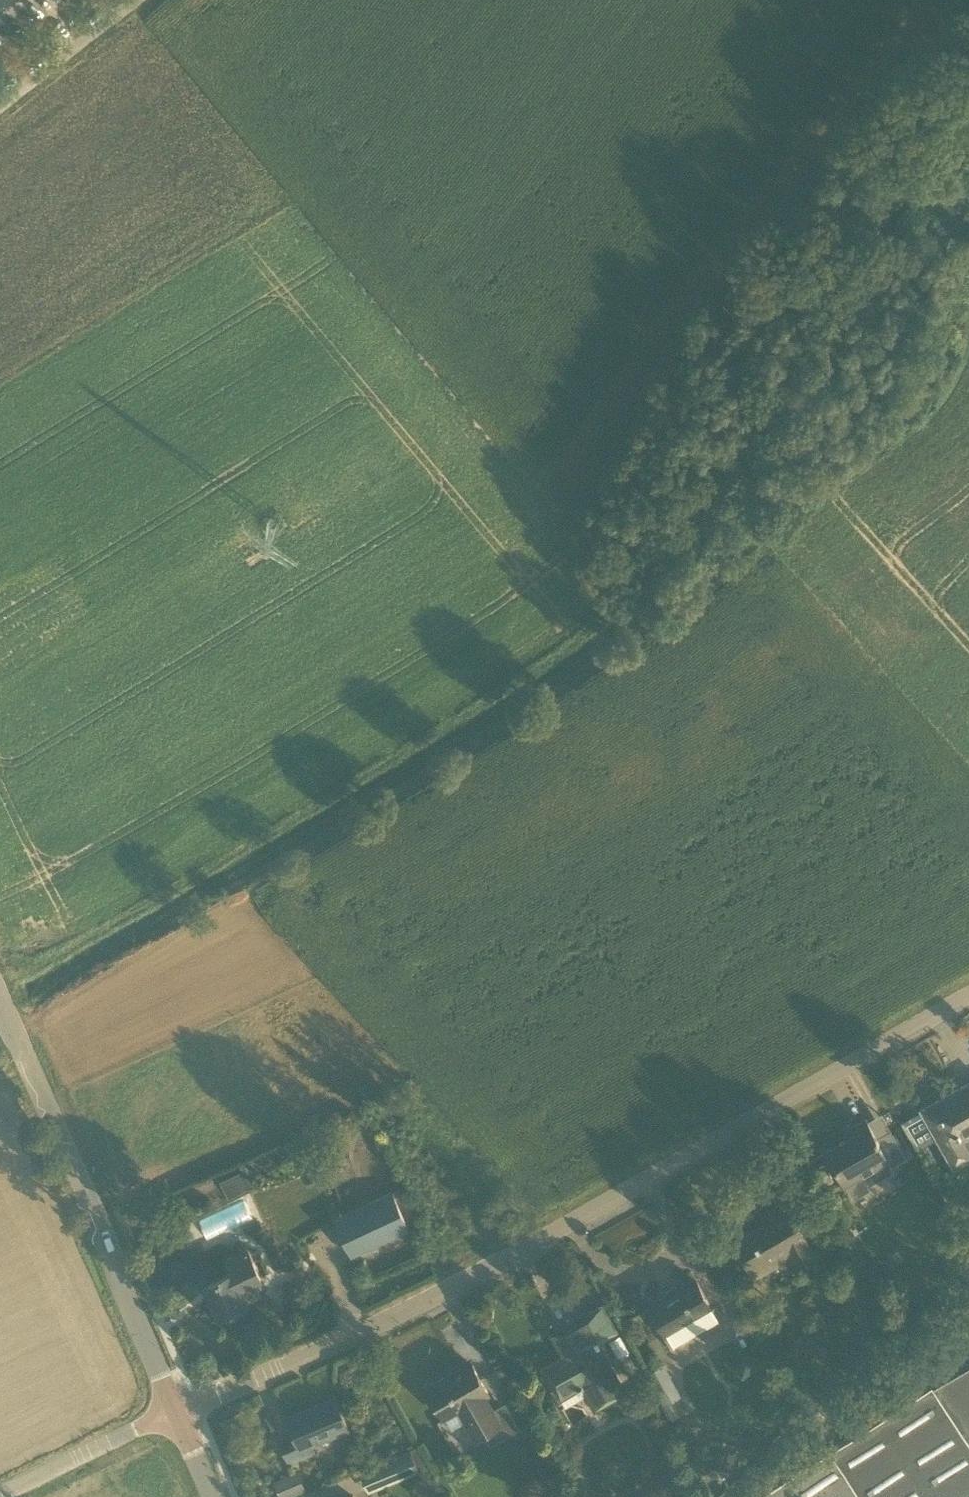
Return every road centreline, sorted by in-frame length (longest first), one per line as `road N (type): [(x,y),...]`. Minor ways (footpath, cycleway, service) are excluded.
road 1 (residential): [(181,1410),(498,1265),(968,991)]
road 2 (unclassified): [(181,1410),(0,1002)]
road 3 (unclassified): [(0,1496),(181,1410)]
road 4 (unclassified): [(0,106),(131,0)]

